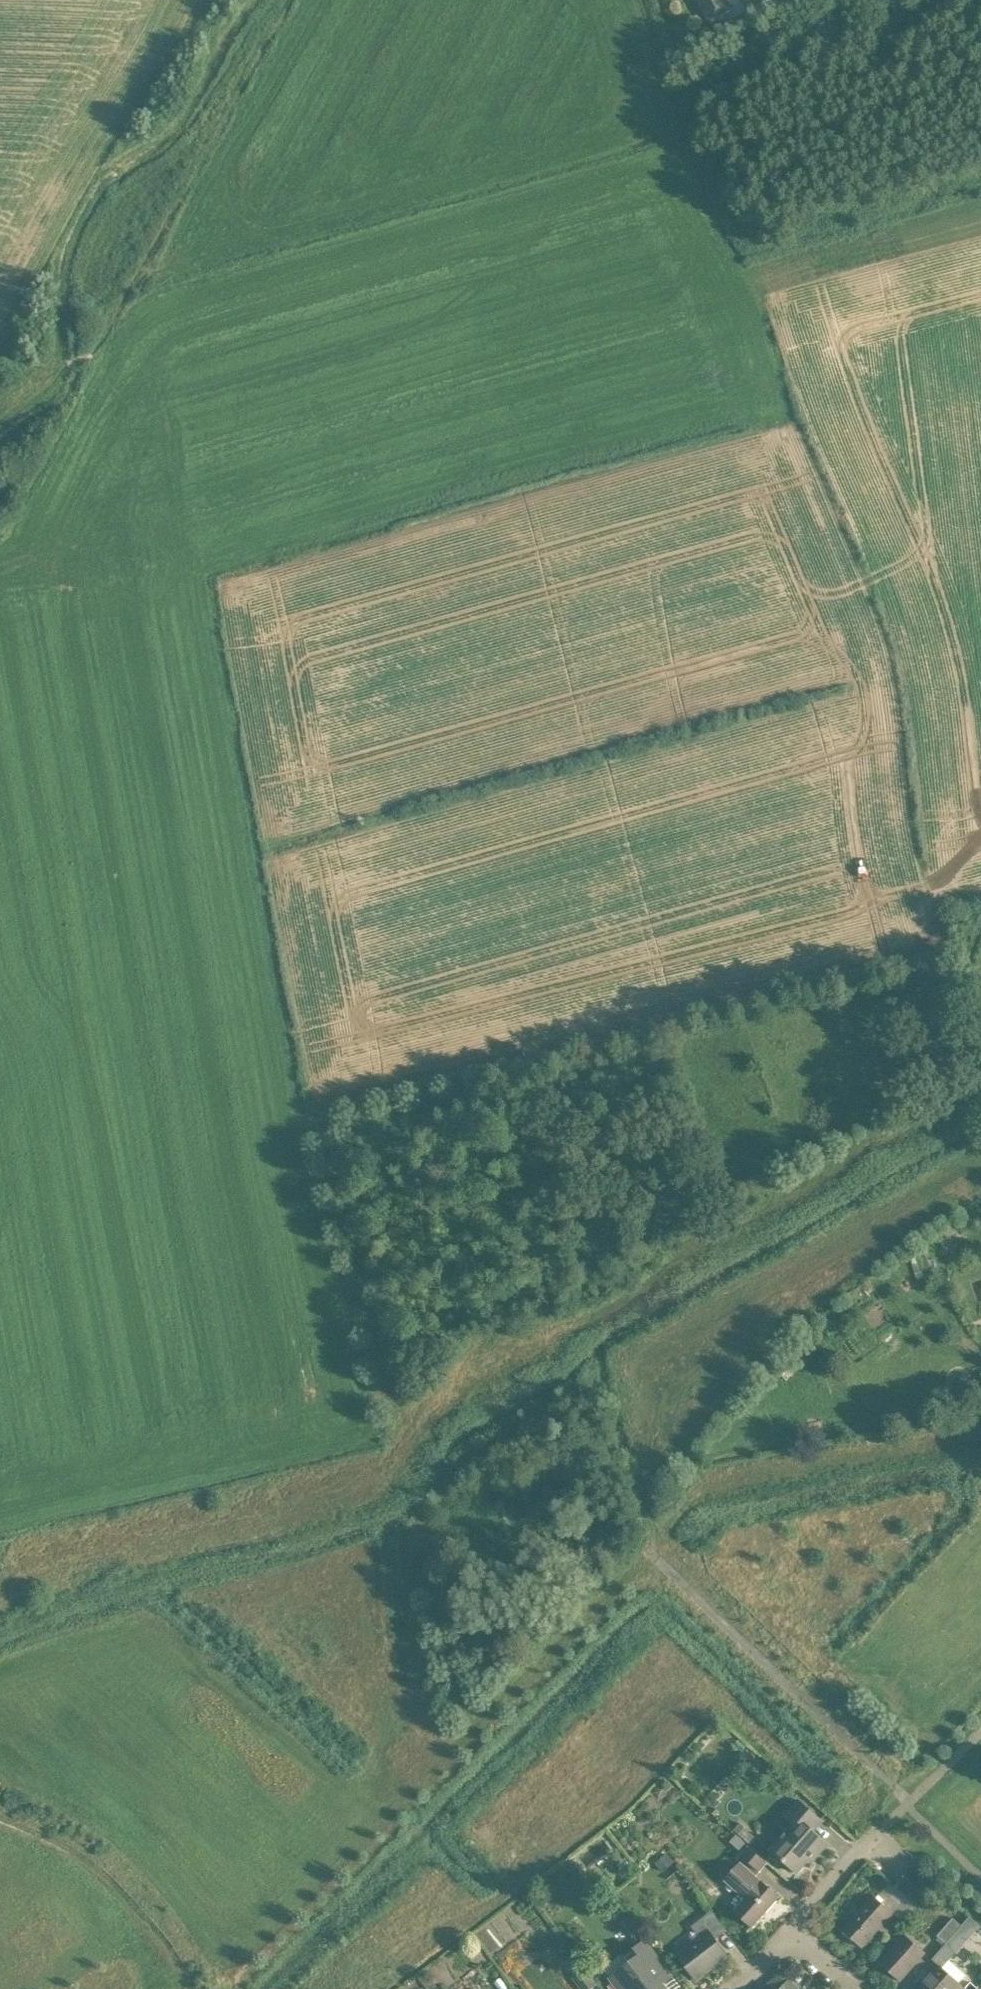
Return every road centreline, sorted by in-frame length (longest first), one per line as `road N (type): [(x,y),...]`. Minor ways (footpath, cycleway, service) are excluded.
road 1 (residential): [(789,1930),(879,1834)]

